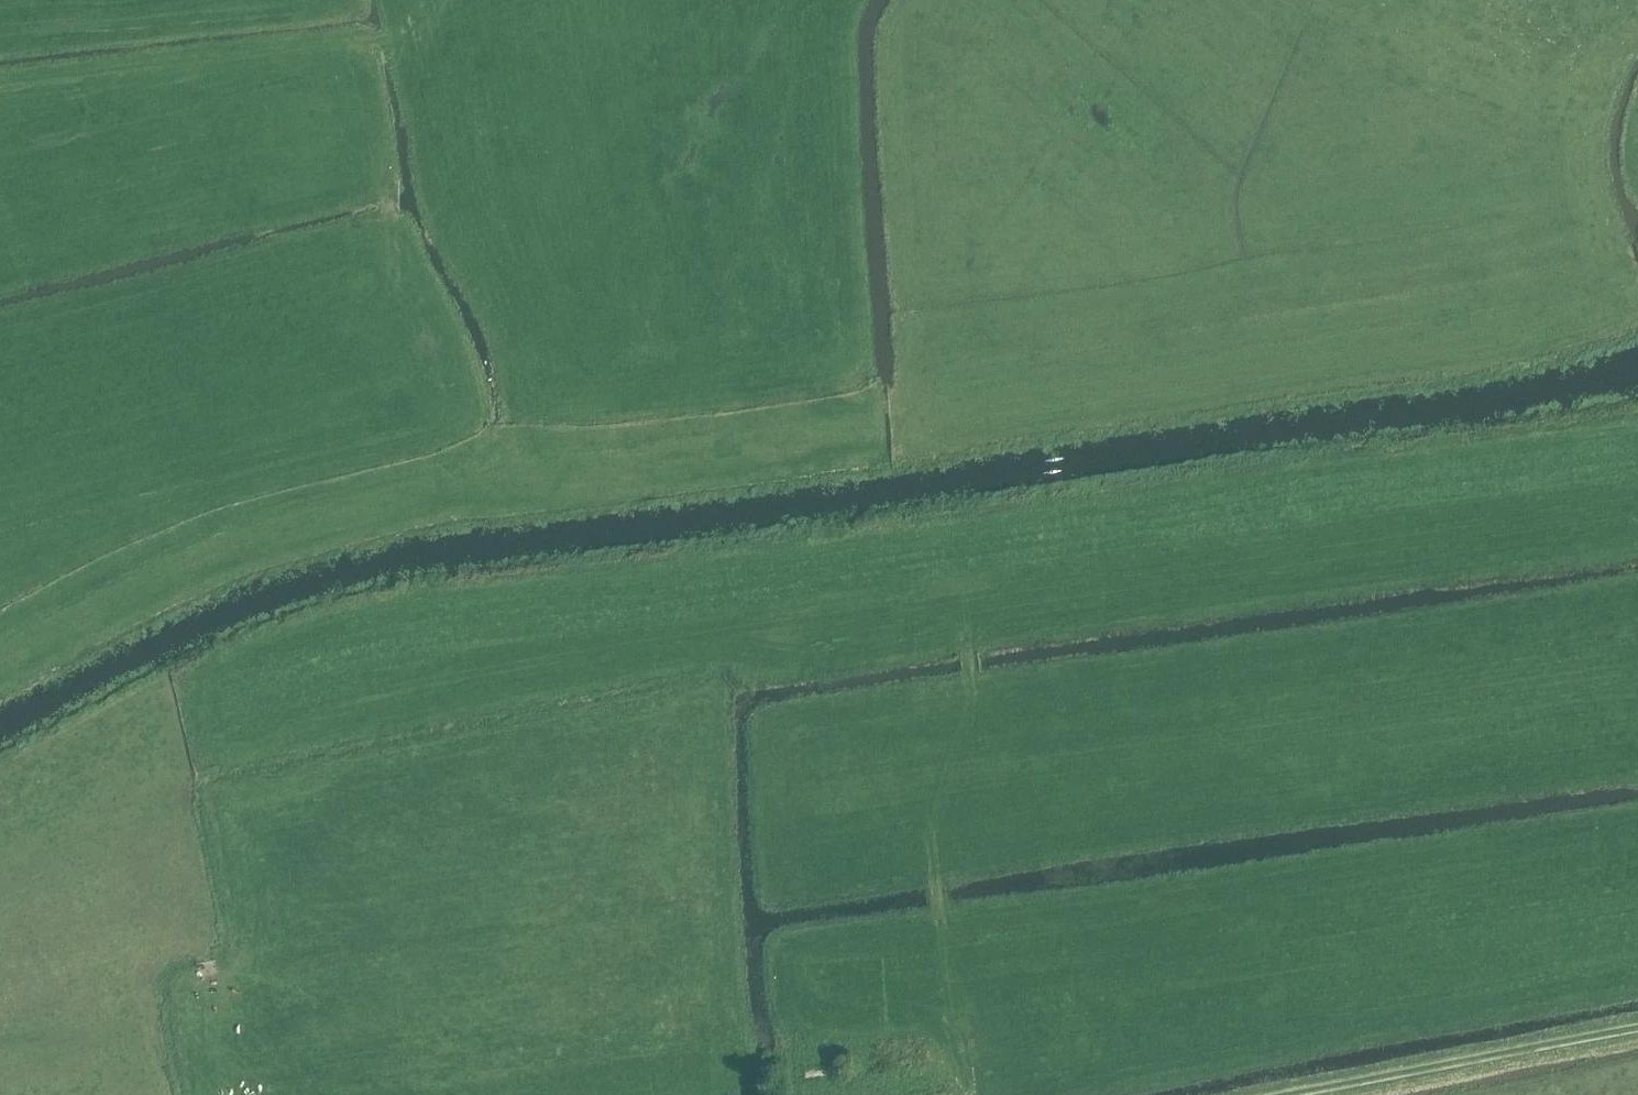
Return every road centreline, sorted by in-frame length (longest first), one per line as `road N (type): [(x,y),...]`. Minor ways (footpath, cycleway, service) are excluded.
road 1 (track): [(957,538),(976,681),(939,883),(972,1094)]
road 2 (track): [(0,86),(380,39)]
road 3 (track): [(1293,1094),(1637,1028)]

